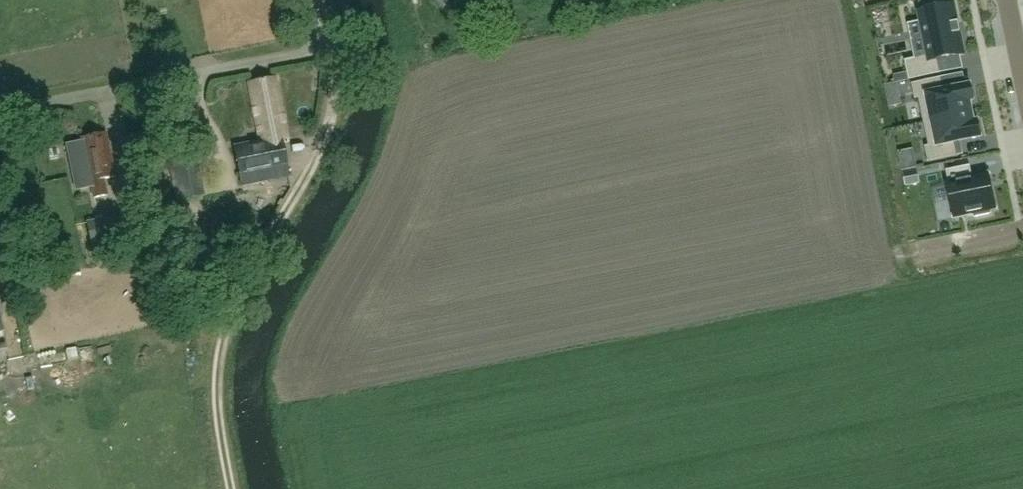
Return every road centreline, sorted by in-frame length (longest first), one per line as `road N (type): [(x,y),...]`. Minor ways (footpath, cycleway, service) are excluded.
road 1 (track): [(330,50),(328,130),(238,294),(222,355),(220,413),(235,488)]
road 2 (unclassified): [(0,113),(330,50),(318,0)]

